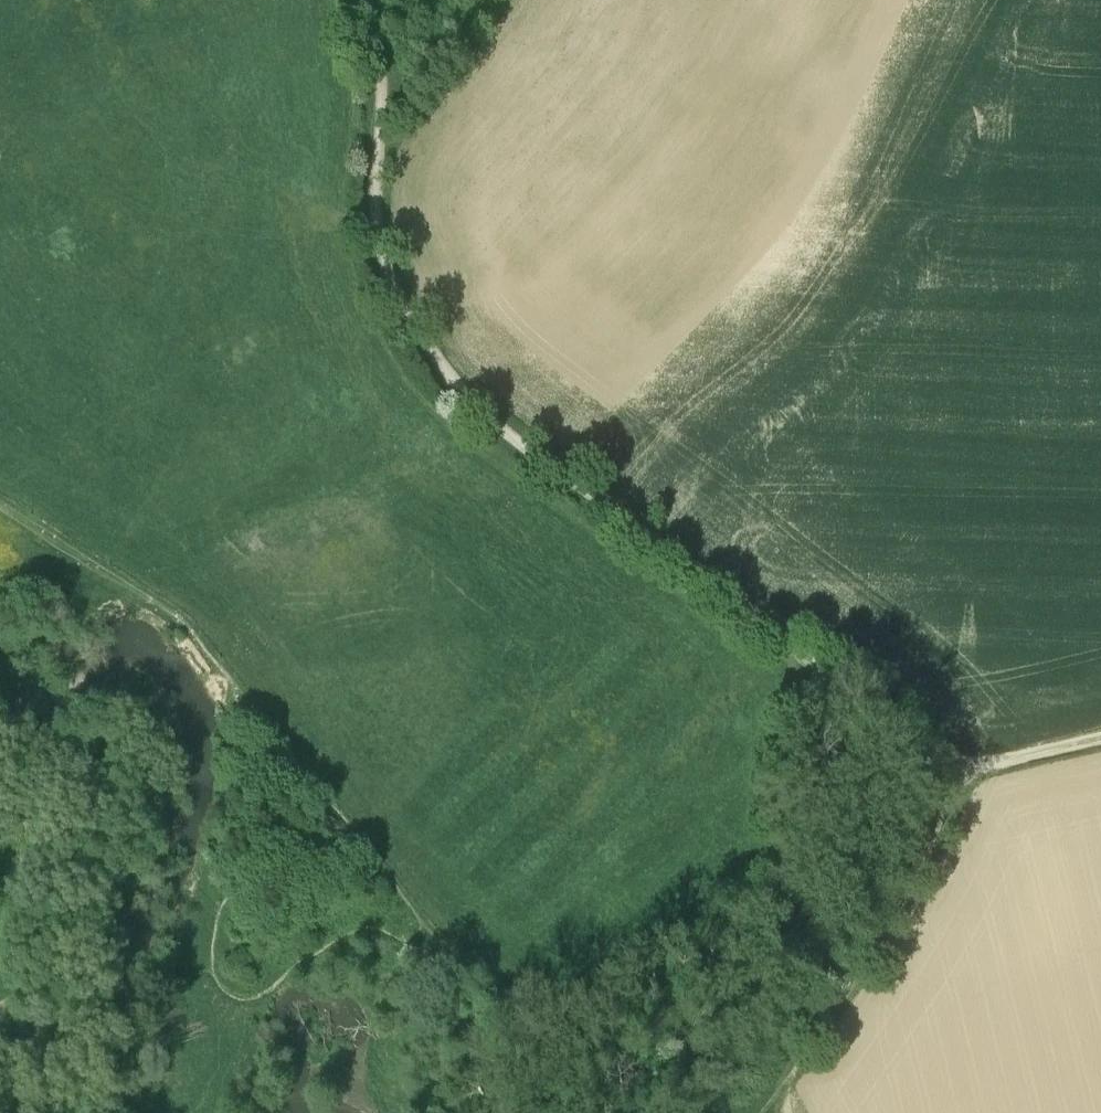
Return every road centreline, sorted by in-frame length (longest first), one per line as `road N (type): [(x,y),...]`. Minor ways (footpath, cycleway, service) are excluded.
road 1 (track): [(809,660),(504,429),(425,344),(380,249),(373,196),(383,81),(367,0)]
road 2 (track): [(958,762),(921,746),(809,660)]
road 3 (track): [(1100,738),(958,762)]

